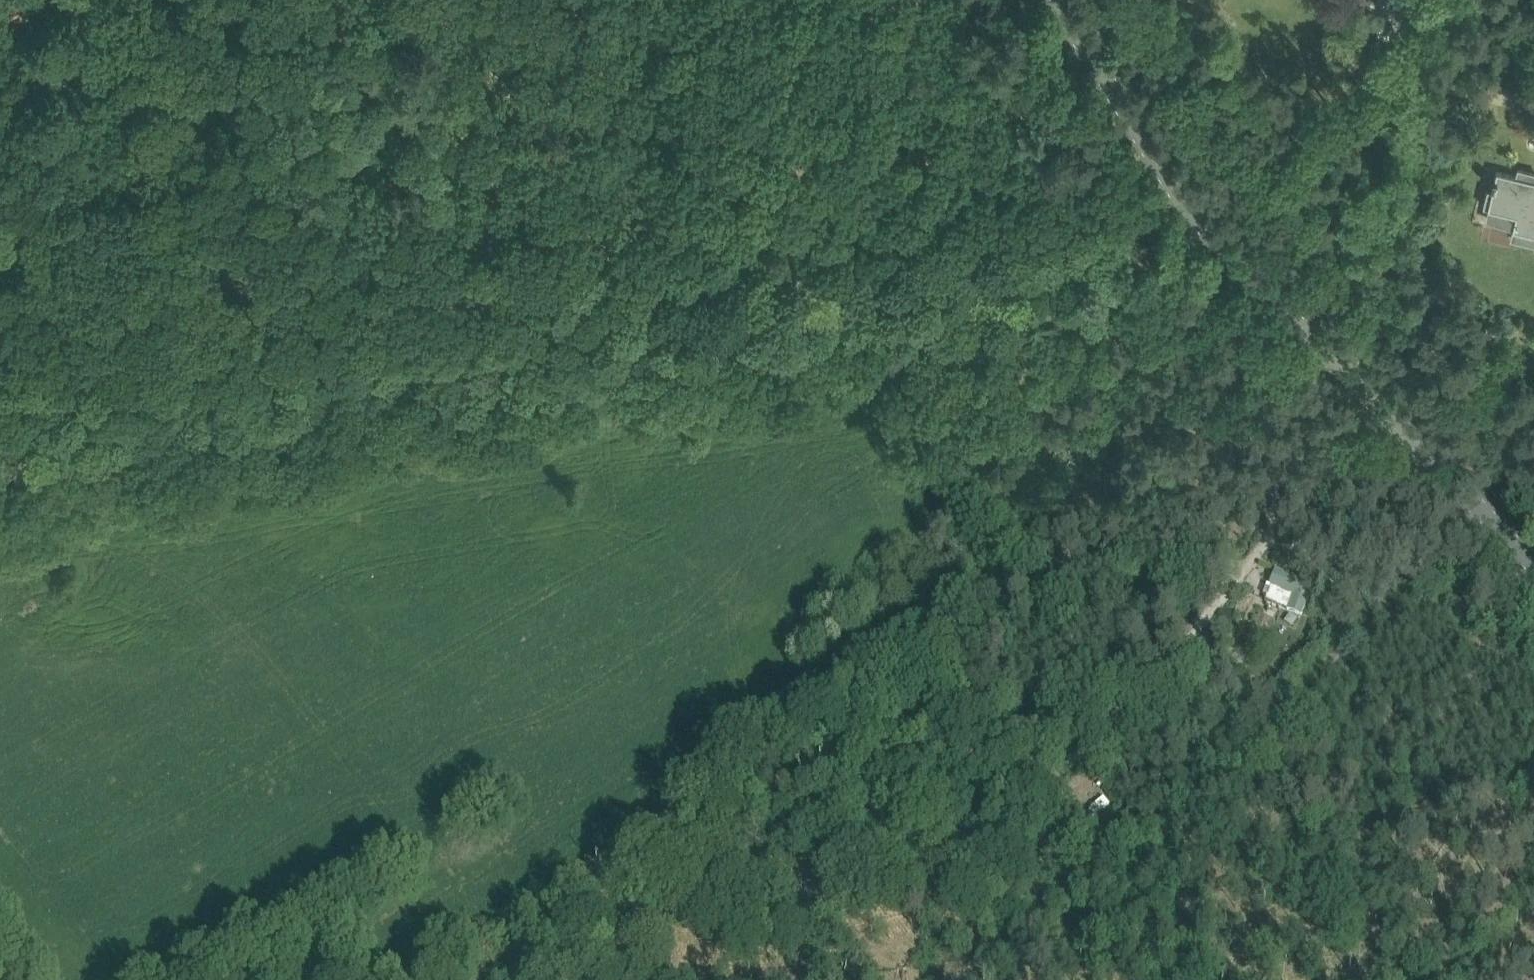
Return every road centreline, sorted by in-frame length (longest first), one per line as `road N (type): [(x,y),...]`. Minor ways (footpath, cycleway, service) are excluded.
road 1 (tertiary): [(1533,563),(1220,242),(1053,0)]

